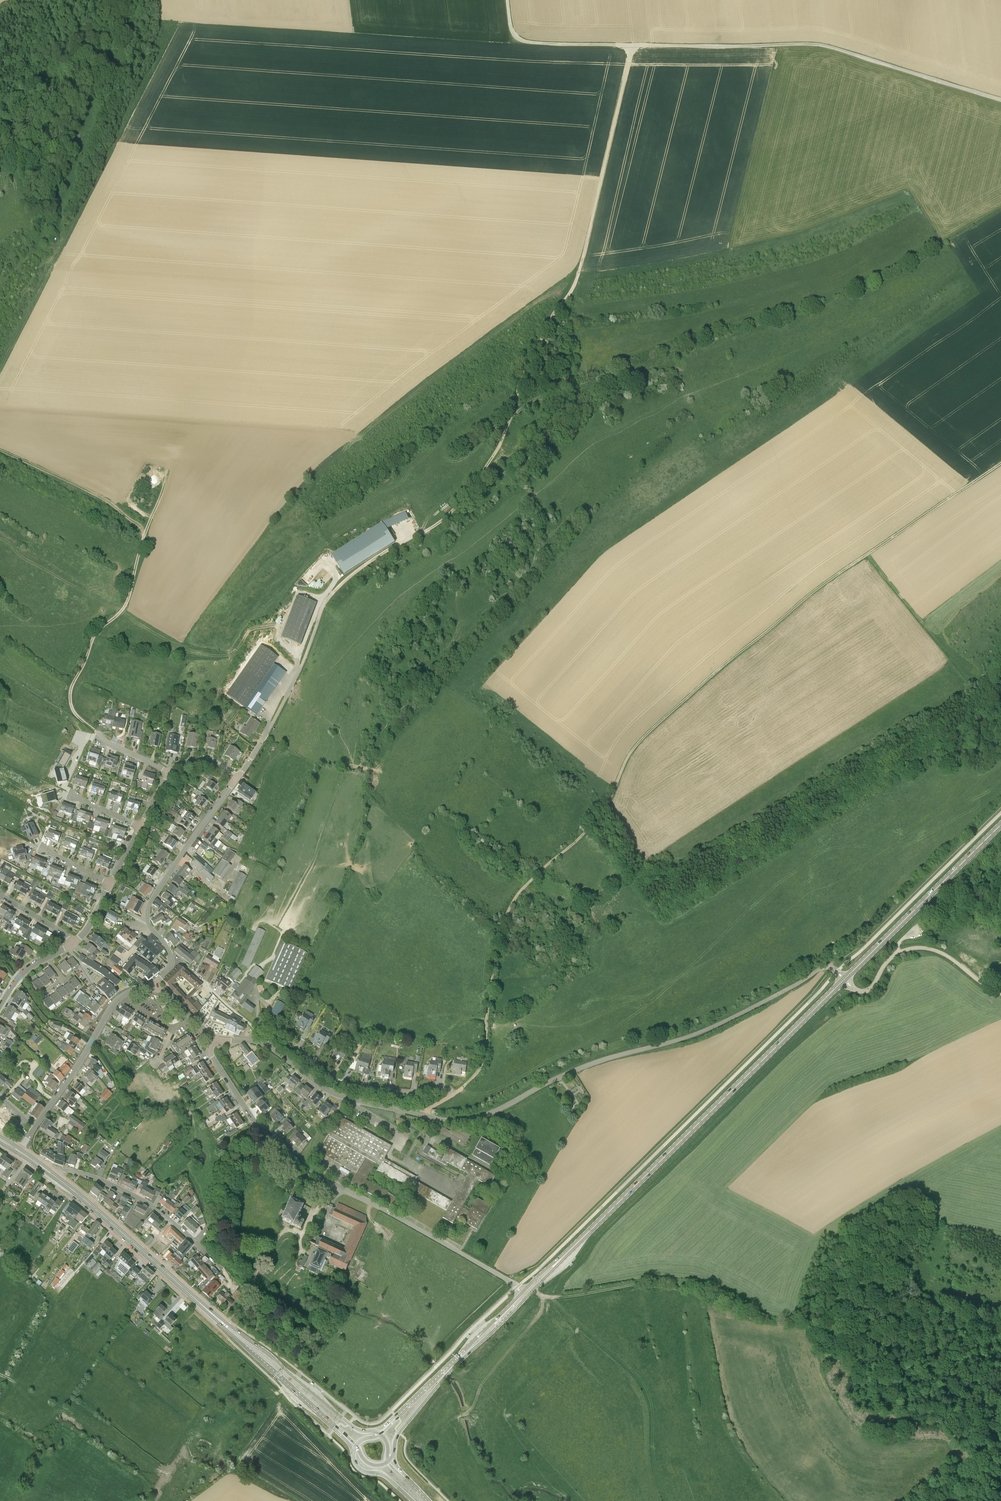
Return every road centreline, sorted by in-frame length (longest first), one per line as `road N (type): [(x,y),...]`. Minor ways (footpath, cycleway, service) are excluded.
road 1 (track): [(463,1086),(484,1056),(500,927),(522,890),(600,814),(631,751),(818,588),(1000,463)]
road 2 (track): [(421,533),(456,507),(494,455),(525,367),(574,283),(633,45)]
road 3 (track): [(507,0),(513,36),(524,41),(820,45),(1000,99)]
road 4 (track): [(854,989),(605,1230),(555,1297)]
road 5 (track): [(941,1320),(769,1321),(664,1282),(568,1296),(522,1293)]
road 6 (unclassified): [(522,1293),(280,1150),(210,1053),(214,1038)]
road 7 (primary): [(558,1261),(844,979)]
road 8 (unclassified): [(479,1116),(583,1067),(707,1029),(821,968),(844,979)]
road 9 (track): [(0,366),(176,24)]
road 10 (unclassified): [(236,780),(279,711),(330,596),(421,533)]
road 11 (track): [(97,733),(75,713),(71,690),(94,636),(127,601),(170,465)]
road 12 (primary): [(375,1431),(355,1428),(200,1303)]
road 13 (primary): [(844,979),(1000,826)]
road 14 (primary): [(392,1457),(398,1434),(446,1376),(527,1297)]
road 15 (residential): [(171,956),(149,925),(149,905),(236,780)]
road 16 (residential): [(219,1265),(145,1200),(74,1172),(56,1177)]
road 17 (primary): [(200,1303),(56,1177)]
road 18 (primary): [(200,1303),(337,1429)]
road 19 (primary): [(522,1293),(396,1417)]
road 20 (residential): [(295,1042),(322,1071),(353,1086),(453,1094)]
road 21 (residential): [(267,1046),(332,1092),(419,1114)]
road 22 (track): [(0,449),(150,520)]
road 23 (track): [(326,1195),(284,1165),(246,1165),(226,1191),(227,1233)]
road 24 (residential): [(34,1128),(121,997)]
road 25 (residential): [(267,1046),(171,956)]

